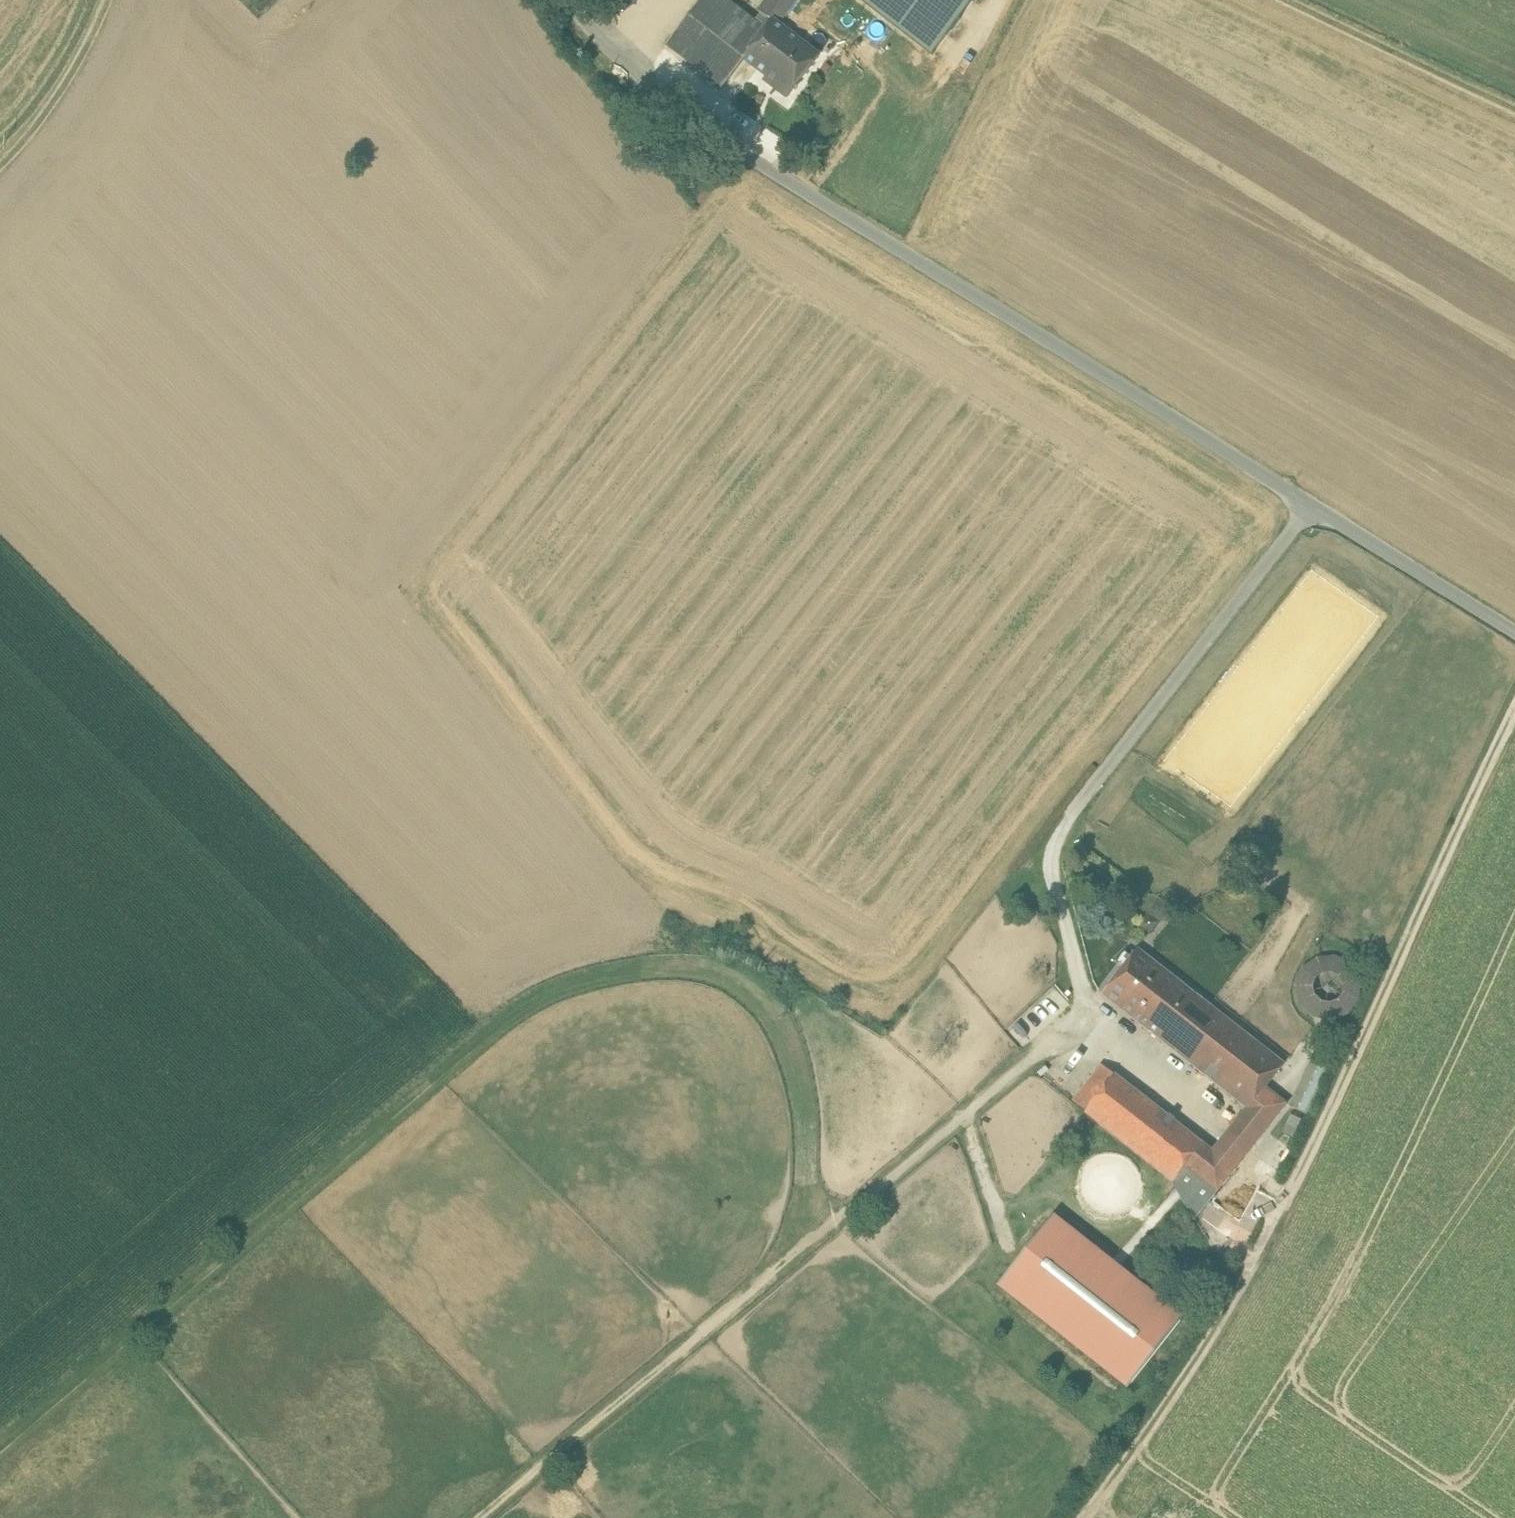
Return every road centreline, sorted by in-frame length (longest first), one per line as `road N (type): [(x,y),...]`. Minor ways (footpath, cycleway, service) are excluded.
road 1 (track): [(807,1212),(812,1153),(796,1073),(772,1017),(715,976),(642,971),(540,999),(369,1134),(0,1456)]
road 2 (unclassified): [(1514,630),(703,122),(616,51),(574,0)]
road 3 (track): [(1089,1517),(1251,1263),(1514,715)]
road 4 (track): [(767,1283),(1088,1019)]
road 5 (track): [(479,1517),(767,1283)]
road 6 (track): [(0,164),(96,36),(107,0)]

